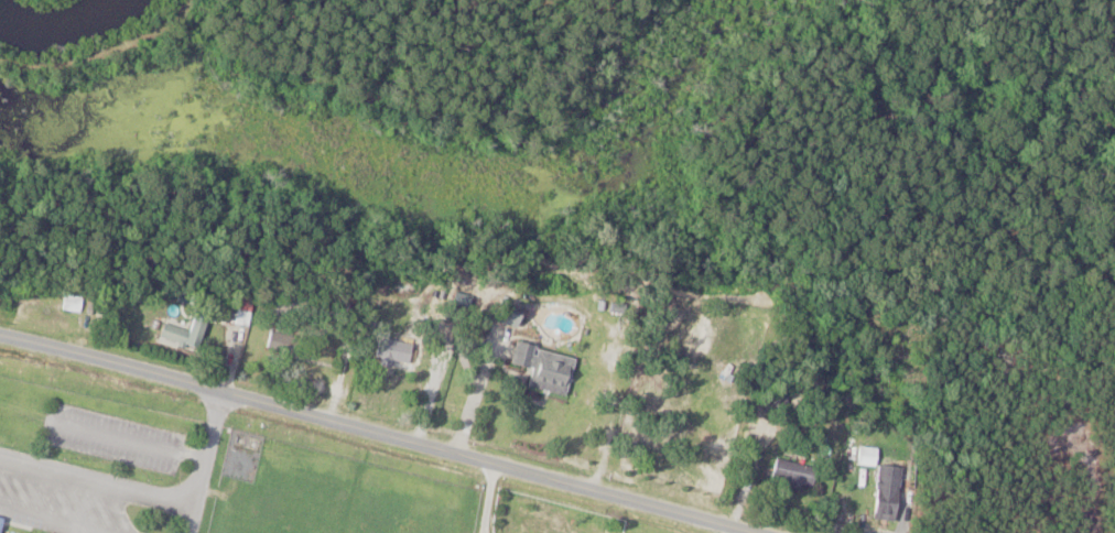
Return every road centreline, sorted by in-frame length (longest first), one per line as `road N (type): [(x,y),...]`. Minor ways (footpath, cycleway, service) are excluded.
road 1 (residential): [(760,532),(498,457),(0,334)]

